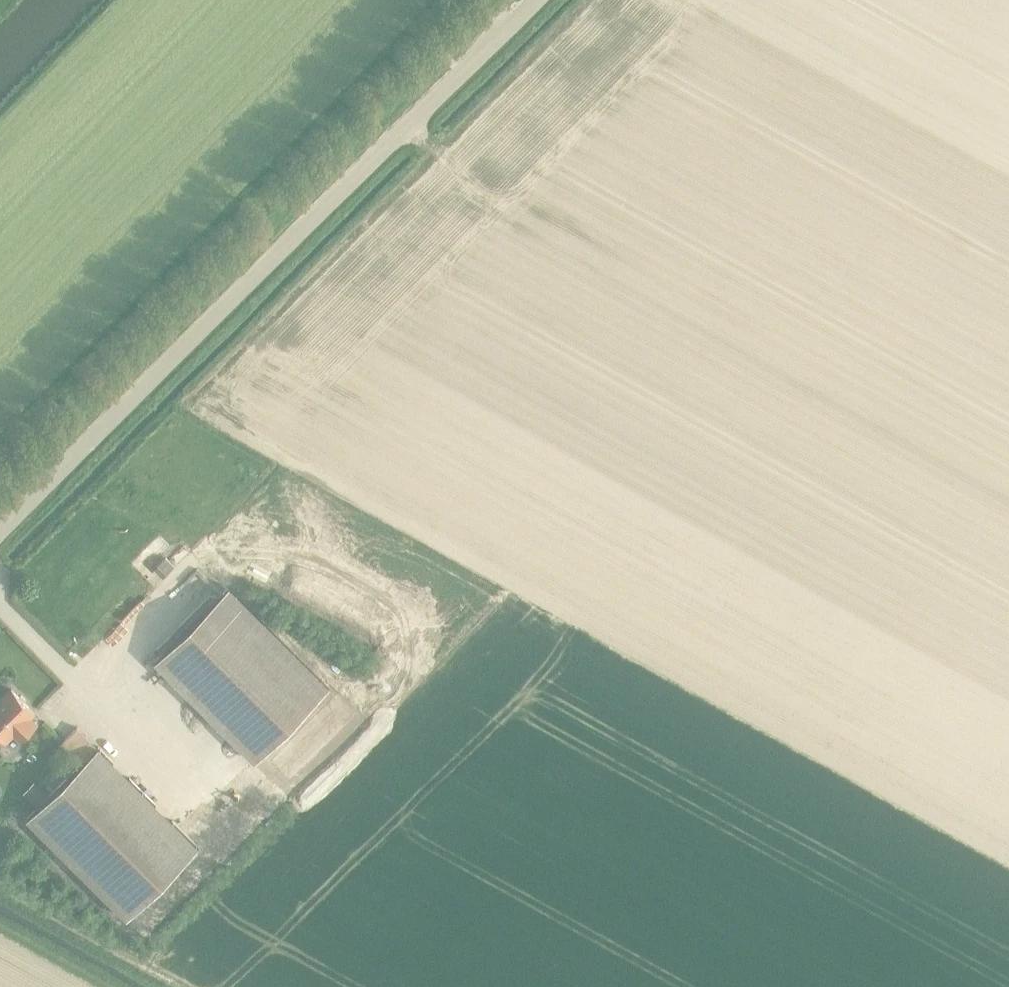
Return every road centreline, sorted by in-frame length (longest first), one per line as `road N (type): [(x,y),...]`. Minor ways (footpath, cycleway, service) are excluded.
road 1 (tertiary): [(525,0),(0,529)]

